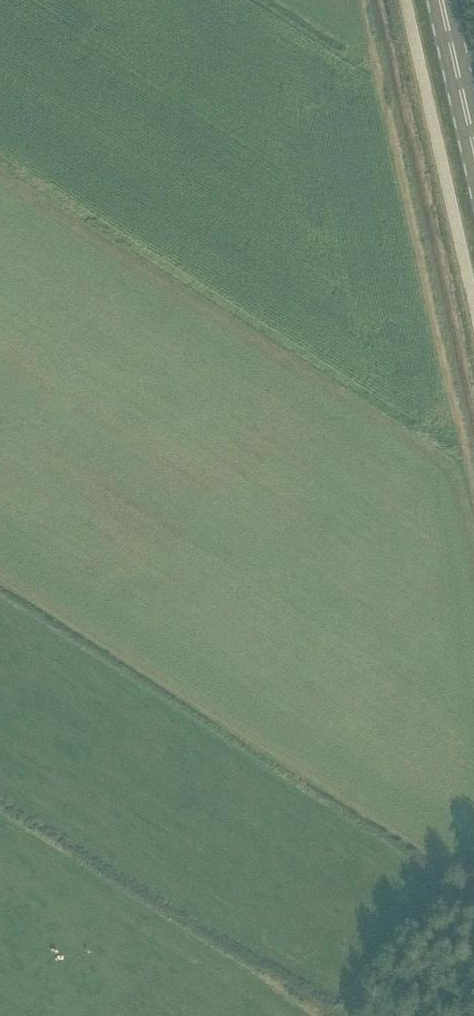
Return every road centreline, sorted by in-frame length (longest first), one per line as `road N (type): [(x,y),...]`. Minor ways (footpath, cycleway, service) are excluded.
road 1 (secondary): [(473,149),(440,0)]

